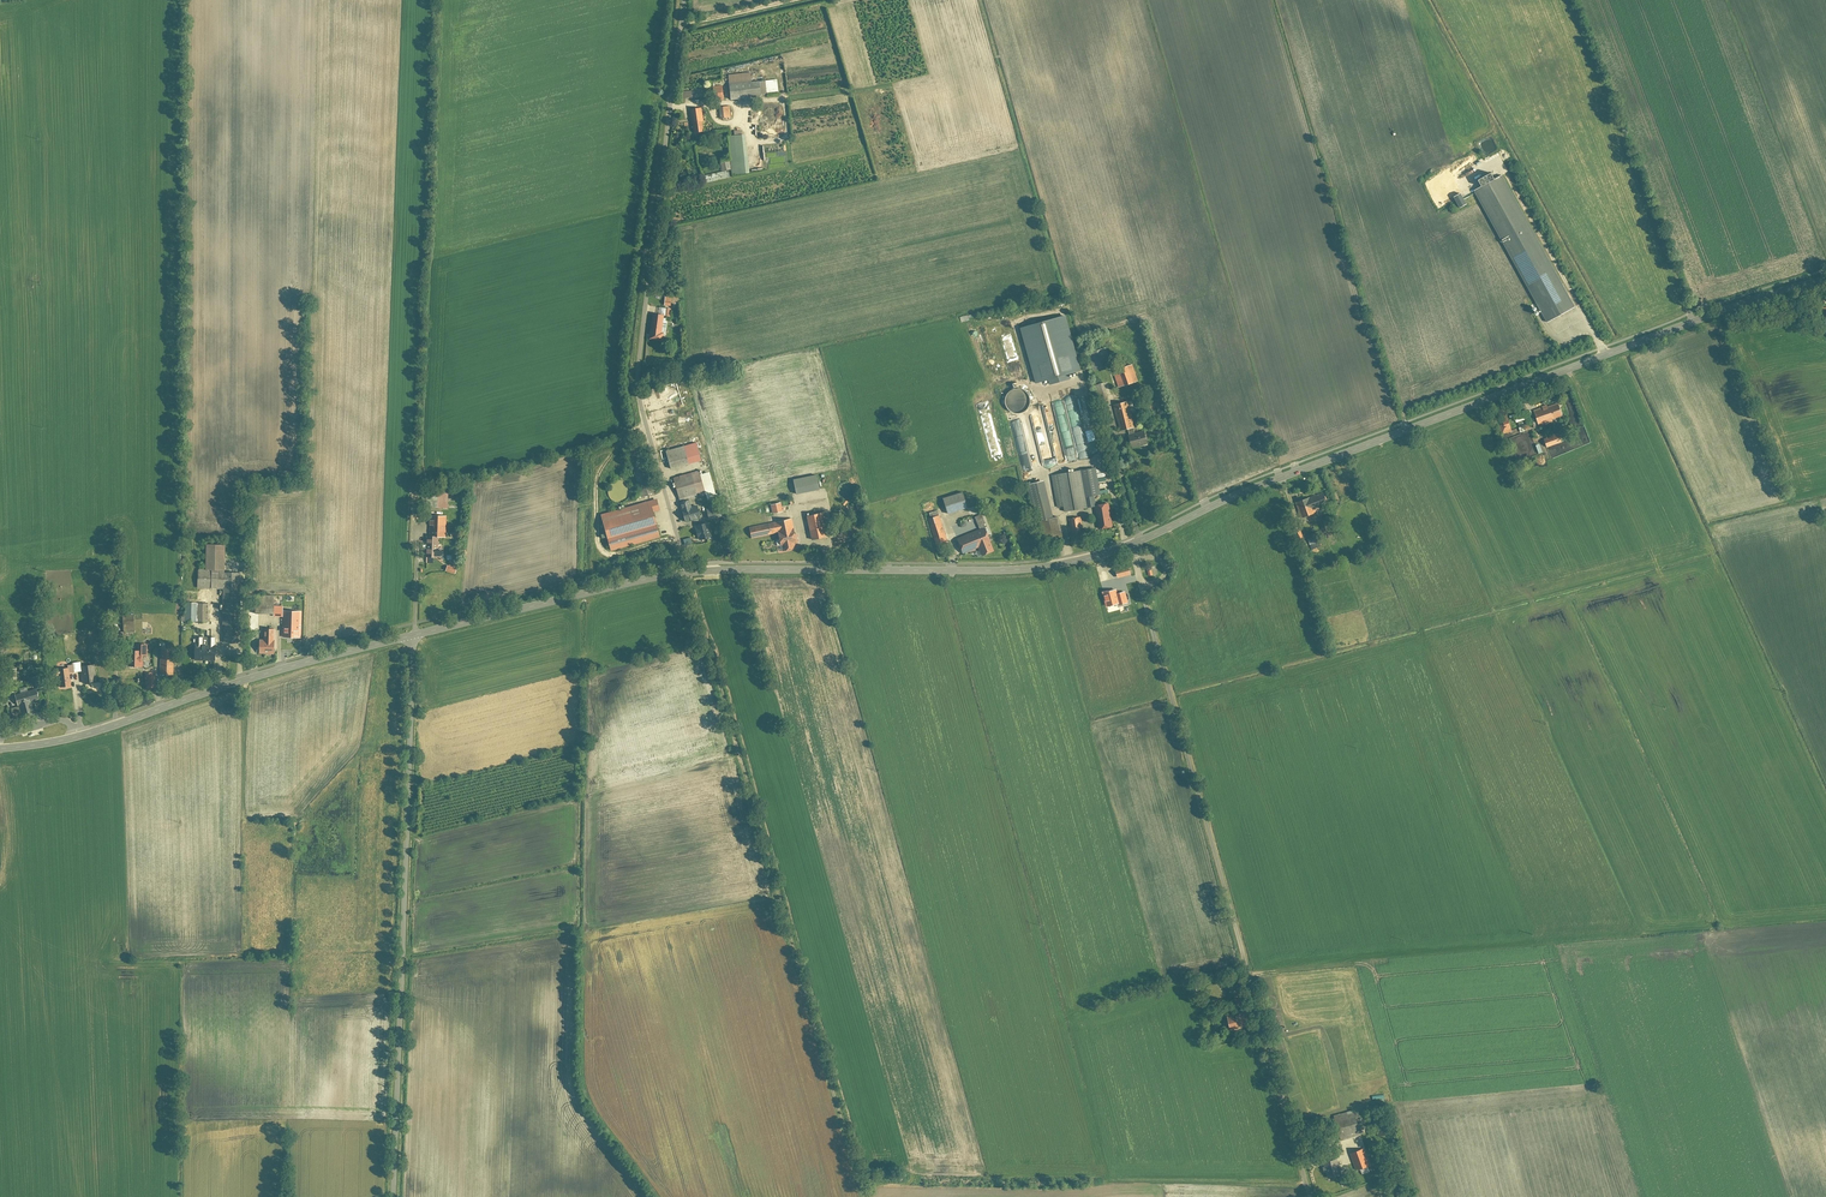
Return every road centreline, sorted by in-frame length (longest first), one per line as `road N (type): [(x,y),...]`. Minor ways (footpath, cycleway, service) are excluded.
road 1 (tertiary): [(1825,281),(1321,463),(1130,545)]
road 2 (residential): [(1309,1196),(1130,545)]
road 3 (track): [(865,1196),(690,572)]
road 4 (residential): [(685,573),(639,391),(684,0)]
road 5 (residential): [(414,635),(394,1196)]
road 6 (tertiary): [(1130,545),(998,570),(685,573)]
road 7 (tertiary): [(414,635),(89,733),(0,749)]
road 8 (tertiary): [(685,573),(414,635)]
road 9 (track): [(681,22),(800,0)]

